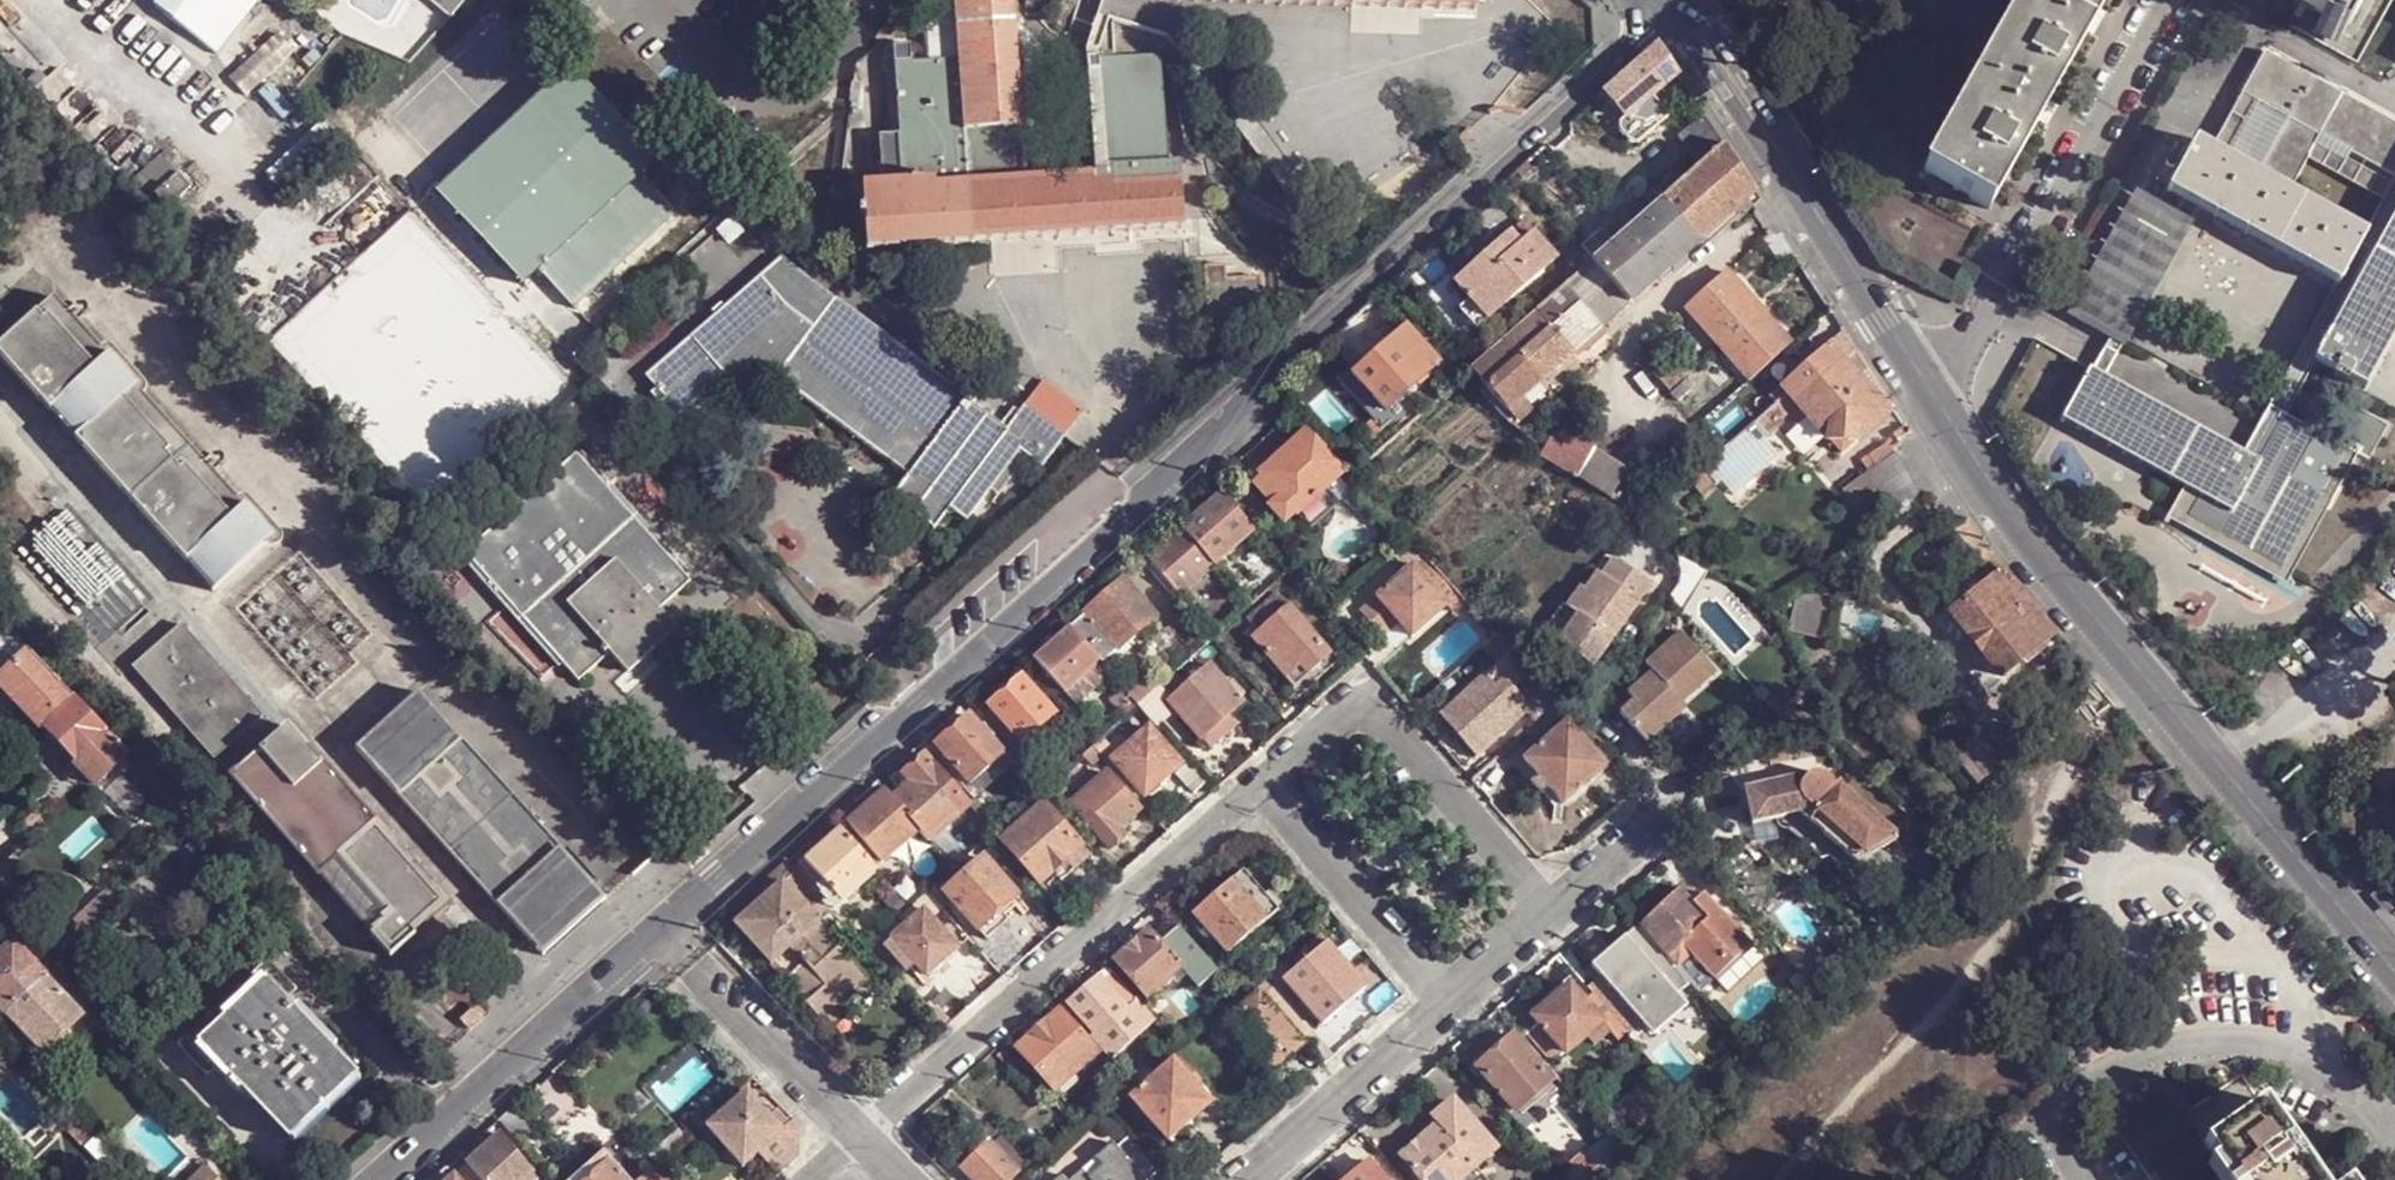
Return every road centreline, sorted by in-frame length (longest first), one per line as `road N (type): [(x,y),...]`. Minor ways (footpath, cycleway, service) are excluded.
road 1 (residential): [(1683,8),(1262,384),(1122,528),(374,1179)]
road 2 (residential): [(2394,972),(2022,525),(1683,8)]

